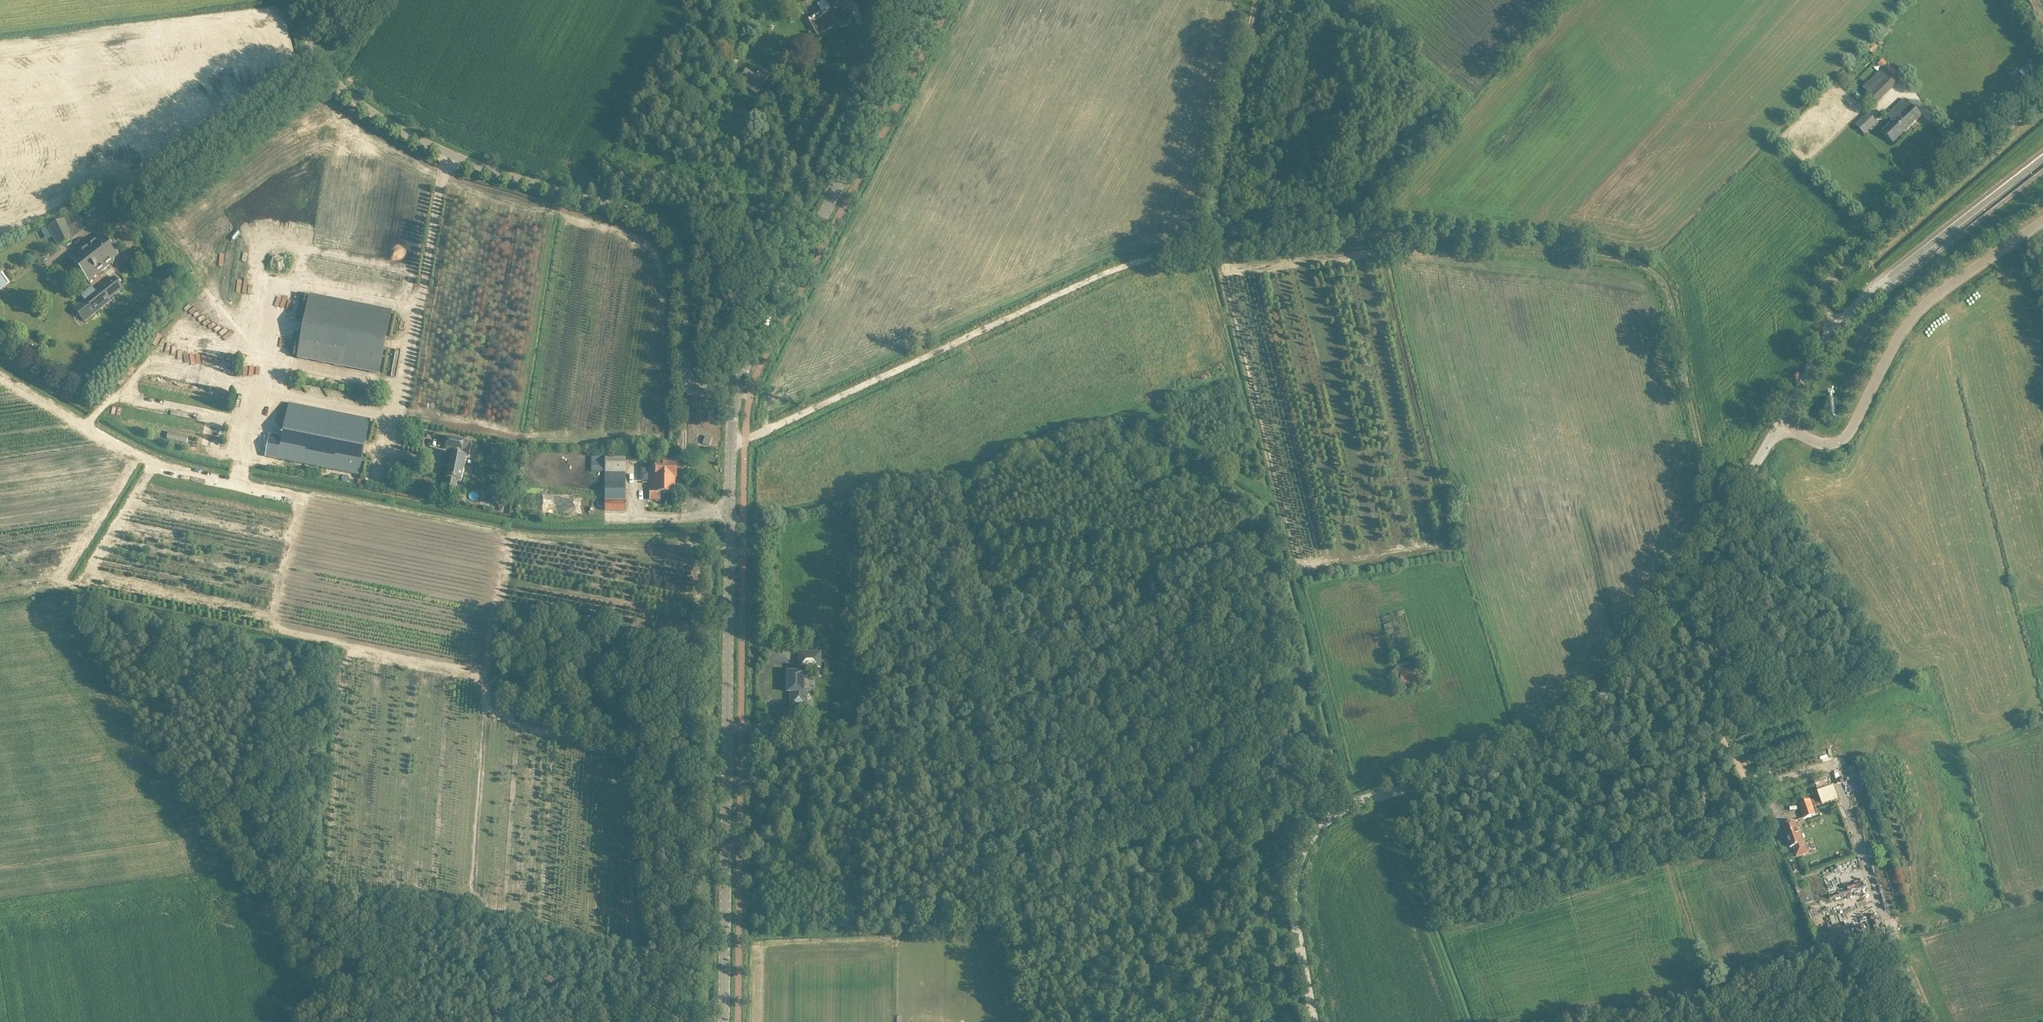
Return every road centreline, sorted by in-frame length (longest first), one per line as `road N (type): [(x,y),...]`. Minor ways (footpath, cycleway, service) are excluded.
road 1 (unclassified): [(1314,1021),(1293,882),(1316,832),(1364,800),(1549,742),(1575,724),(1674,600),(1782,420)]
road 2 (track): [(1205,249),(1363,236),(1635,263),(1656,274),(1670,296),(1709,475),(1735,500)]
road 3 (unclassified): [(736,394),(694,390),(686,378),(684,267),(659,225),(488,169),(388,123),(326,72),(301,0)]
road 4 (tertiary): [(723,1021),(736,394)]
road 5 (track): [(732,444),(1130,261),(1205,249)]
road 6 (tertiary): [(736,394),(936,0)]
road 7 (unclassified): [(2042,222),(1921,309),(1840,442),(1822,443),(1782,420)]
road 8 (unclassified): [(1839,330),(1824,301),(1839,269),(2042,98)]
road 9 (unclassified): [(1839,330),(1867,297),(2042,161)]
road 10 (track): [(1252,0),(1205,249)]
road 11 (track): [(1378,797),(1466,1021)]
road 12 (track): [(1674,600),(1721,736),(1765,786)]
road 13 (track): [(1888,281),(1902,289),(2042,193)]

